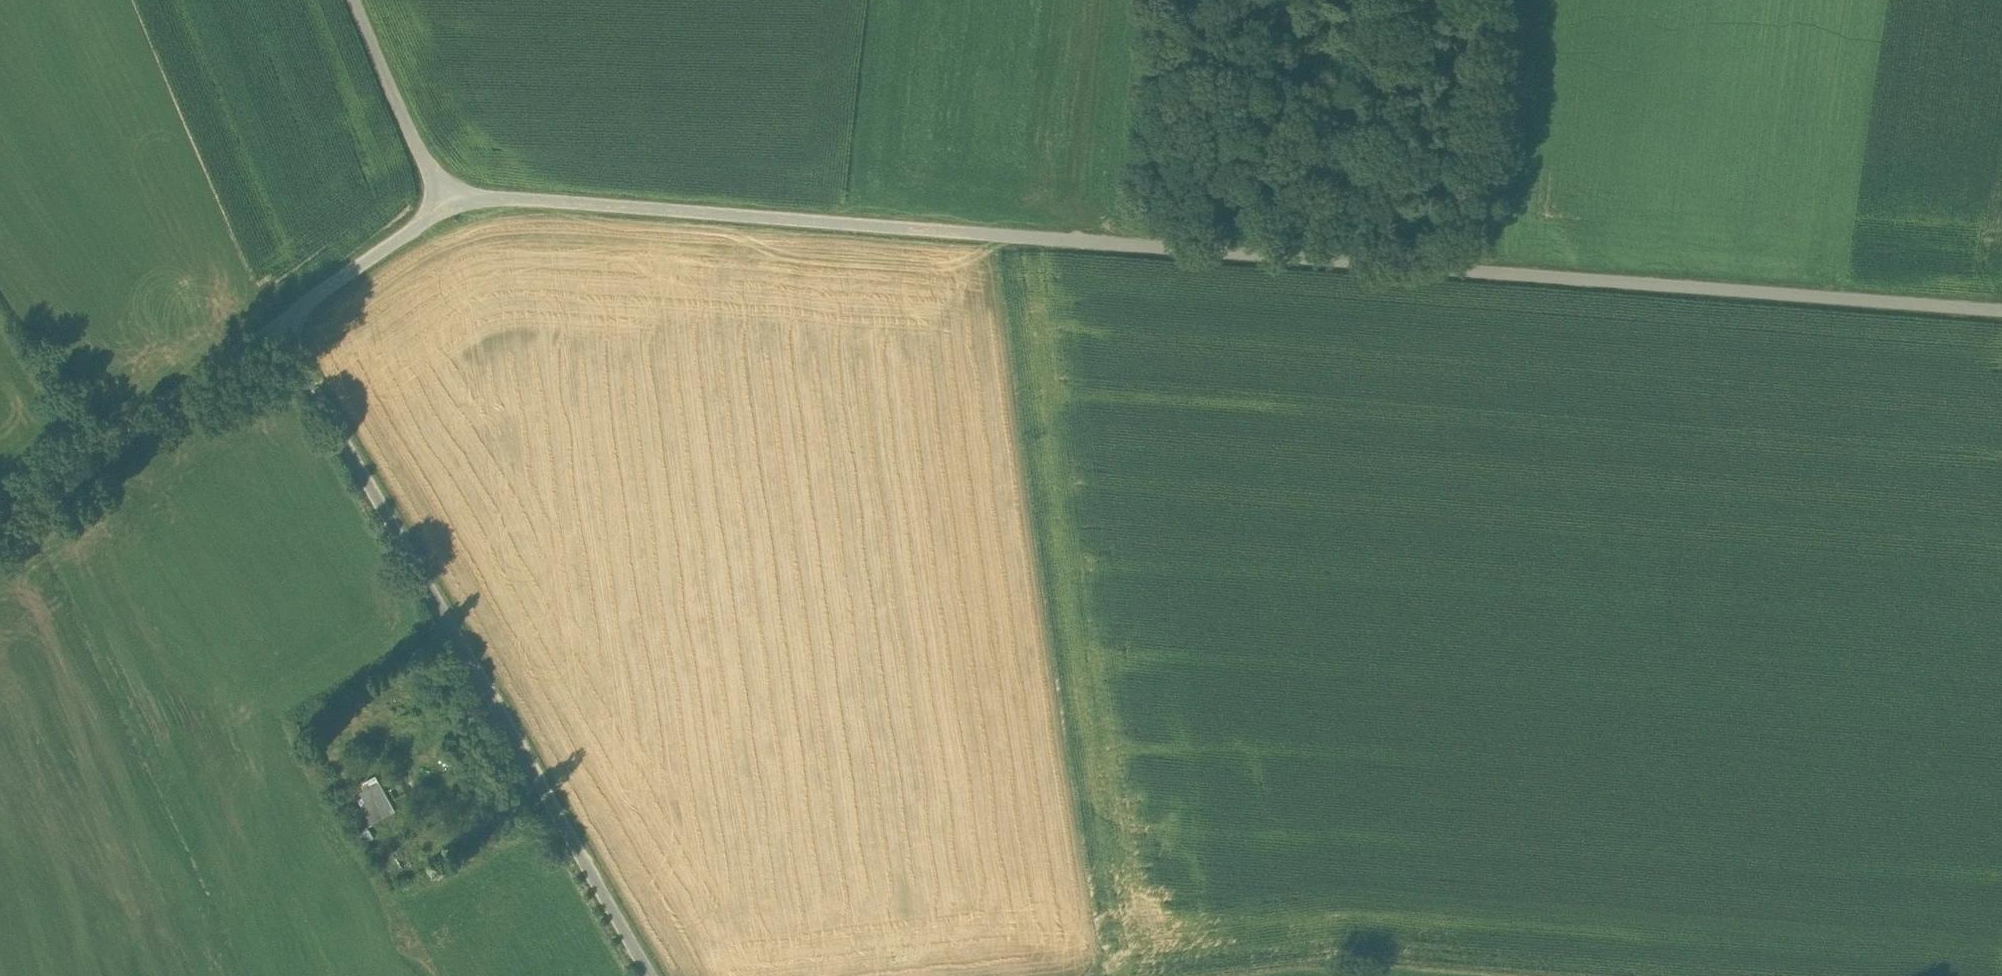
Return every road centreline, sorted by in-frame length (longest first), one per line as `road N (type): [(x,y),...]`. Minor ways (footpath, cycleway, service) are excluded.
road 1 (unclassified): [(449,206),(554,201),(2001,310)]
road 2 (unclassified): [(652,975),(279,326)]
road 3 (unclassified): [(0,512),(279,326)]
road 4 (unclassified): [(356,0),(402,117),(449,206)]
road 5 (unclassified): [(449,206),(279,326)]

